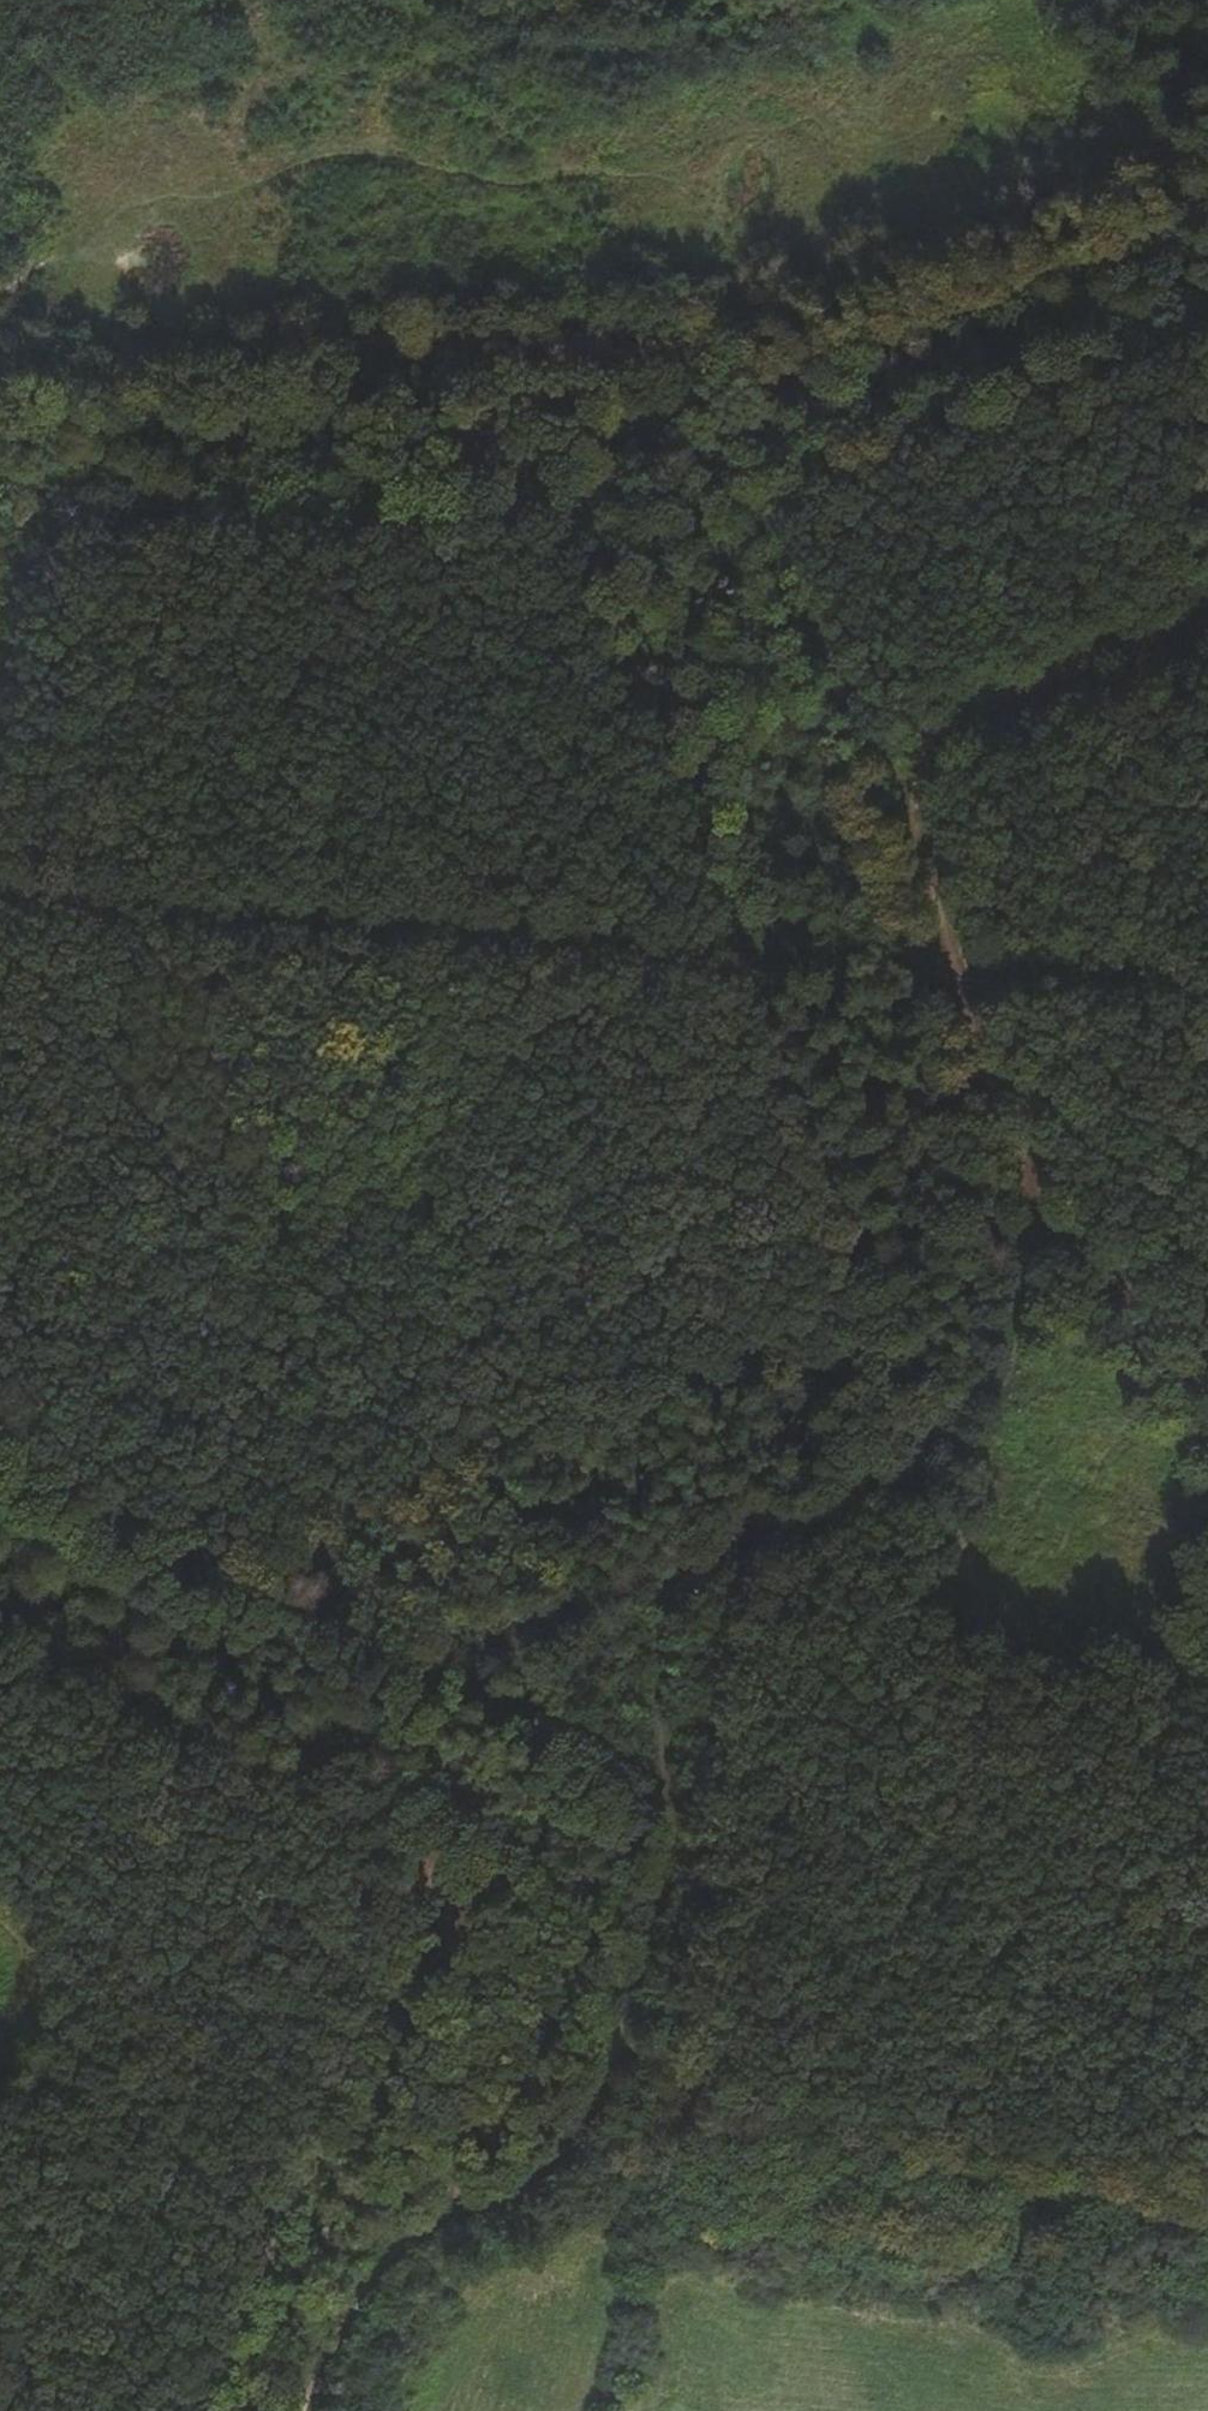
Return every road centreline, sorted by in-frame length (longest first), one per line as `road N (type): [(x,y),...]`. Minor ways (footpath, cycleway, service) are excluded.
road 1 (track): [(0,1616),(399,1869),(448,1874),(470,2032),(458,2189)]
road 2 (track): [(1020,1149),(1207,1383)]
road 3 (track): [(458,2189),(355,2298),(304,2410)]

